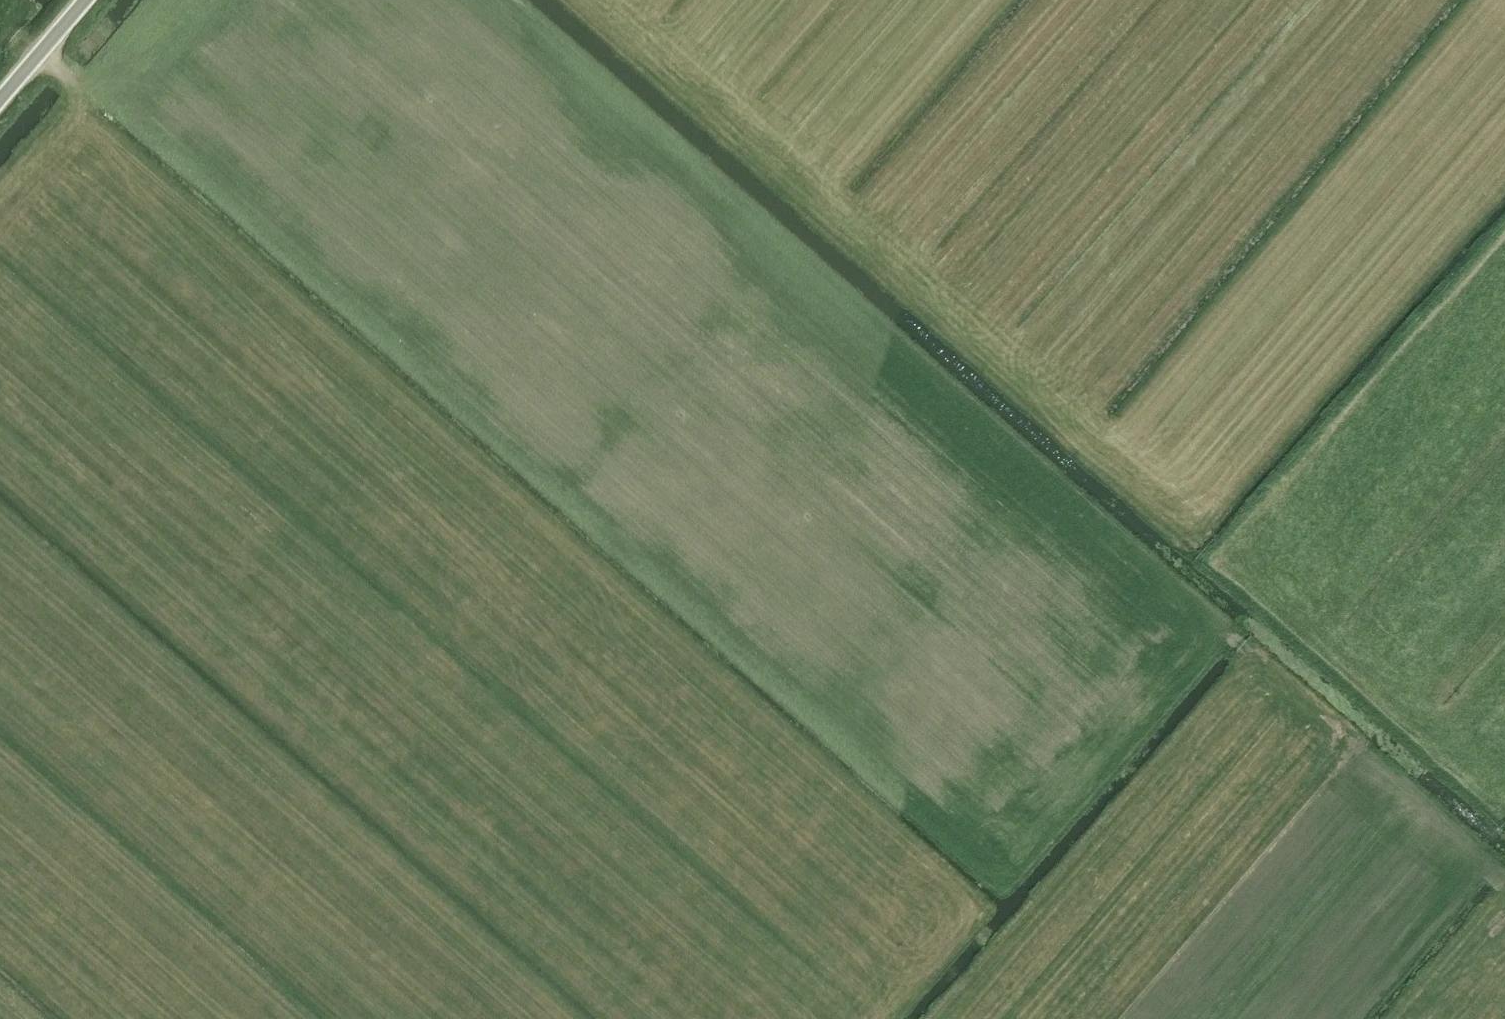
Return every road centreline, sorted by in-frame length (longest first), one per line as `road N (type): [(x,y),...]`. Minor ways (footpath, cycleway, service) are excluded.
road 1 (unclassified): [(0,96),(82,0)]

